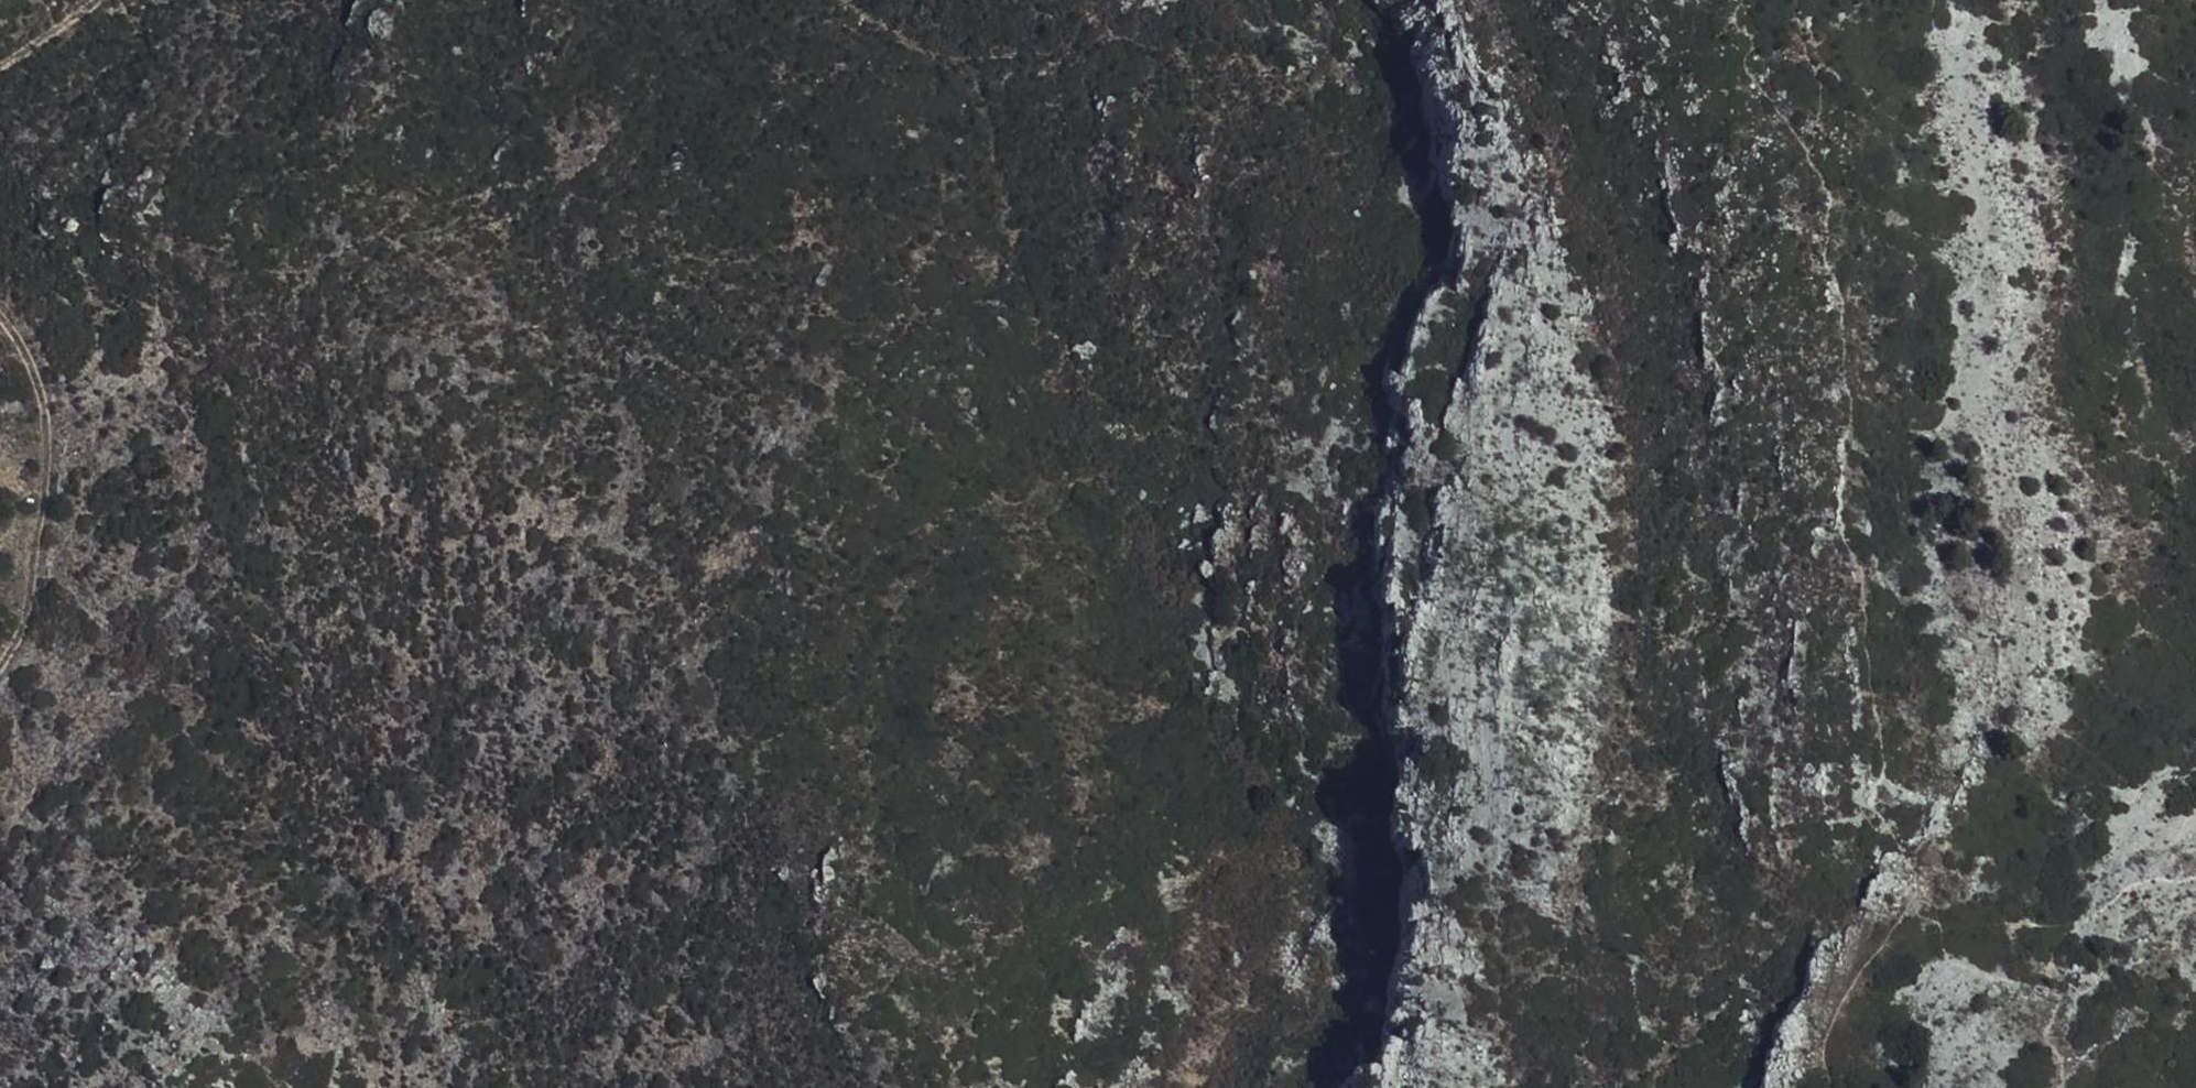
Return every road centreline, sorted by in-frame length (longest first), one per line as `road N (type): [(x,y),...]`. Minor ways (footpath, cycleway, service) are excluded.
road 1 (track): [(0,679),(32,607),(50,485),(51,410),(0,323)]
road 2 (track): [(0,70),(106,0)]

